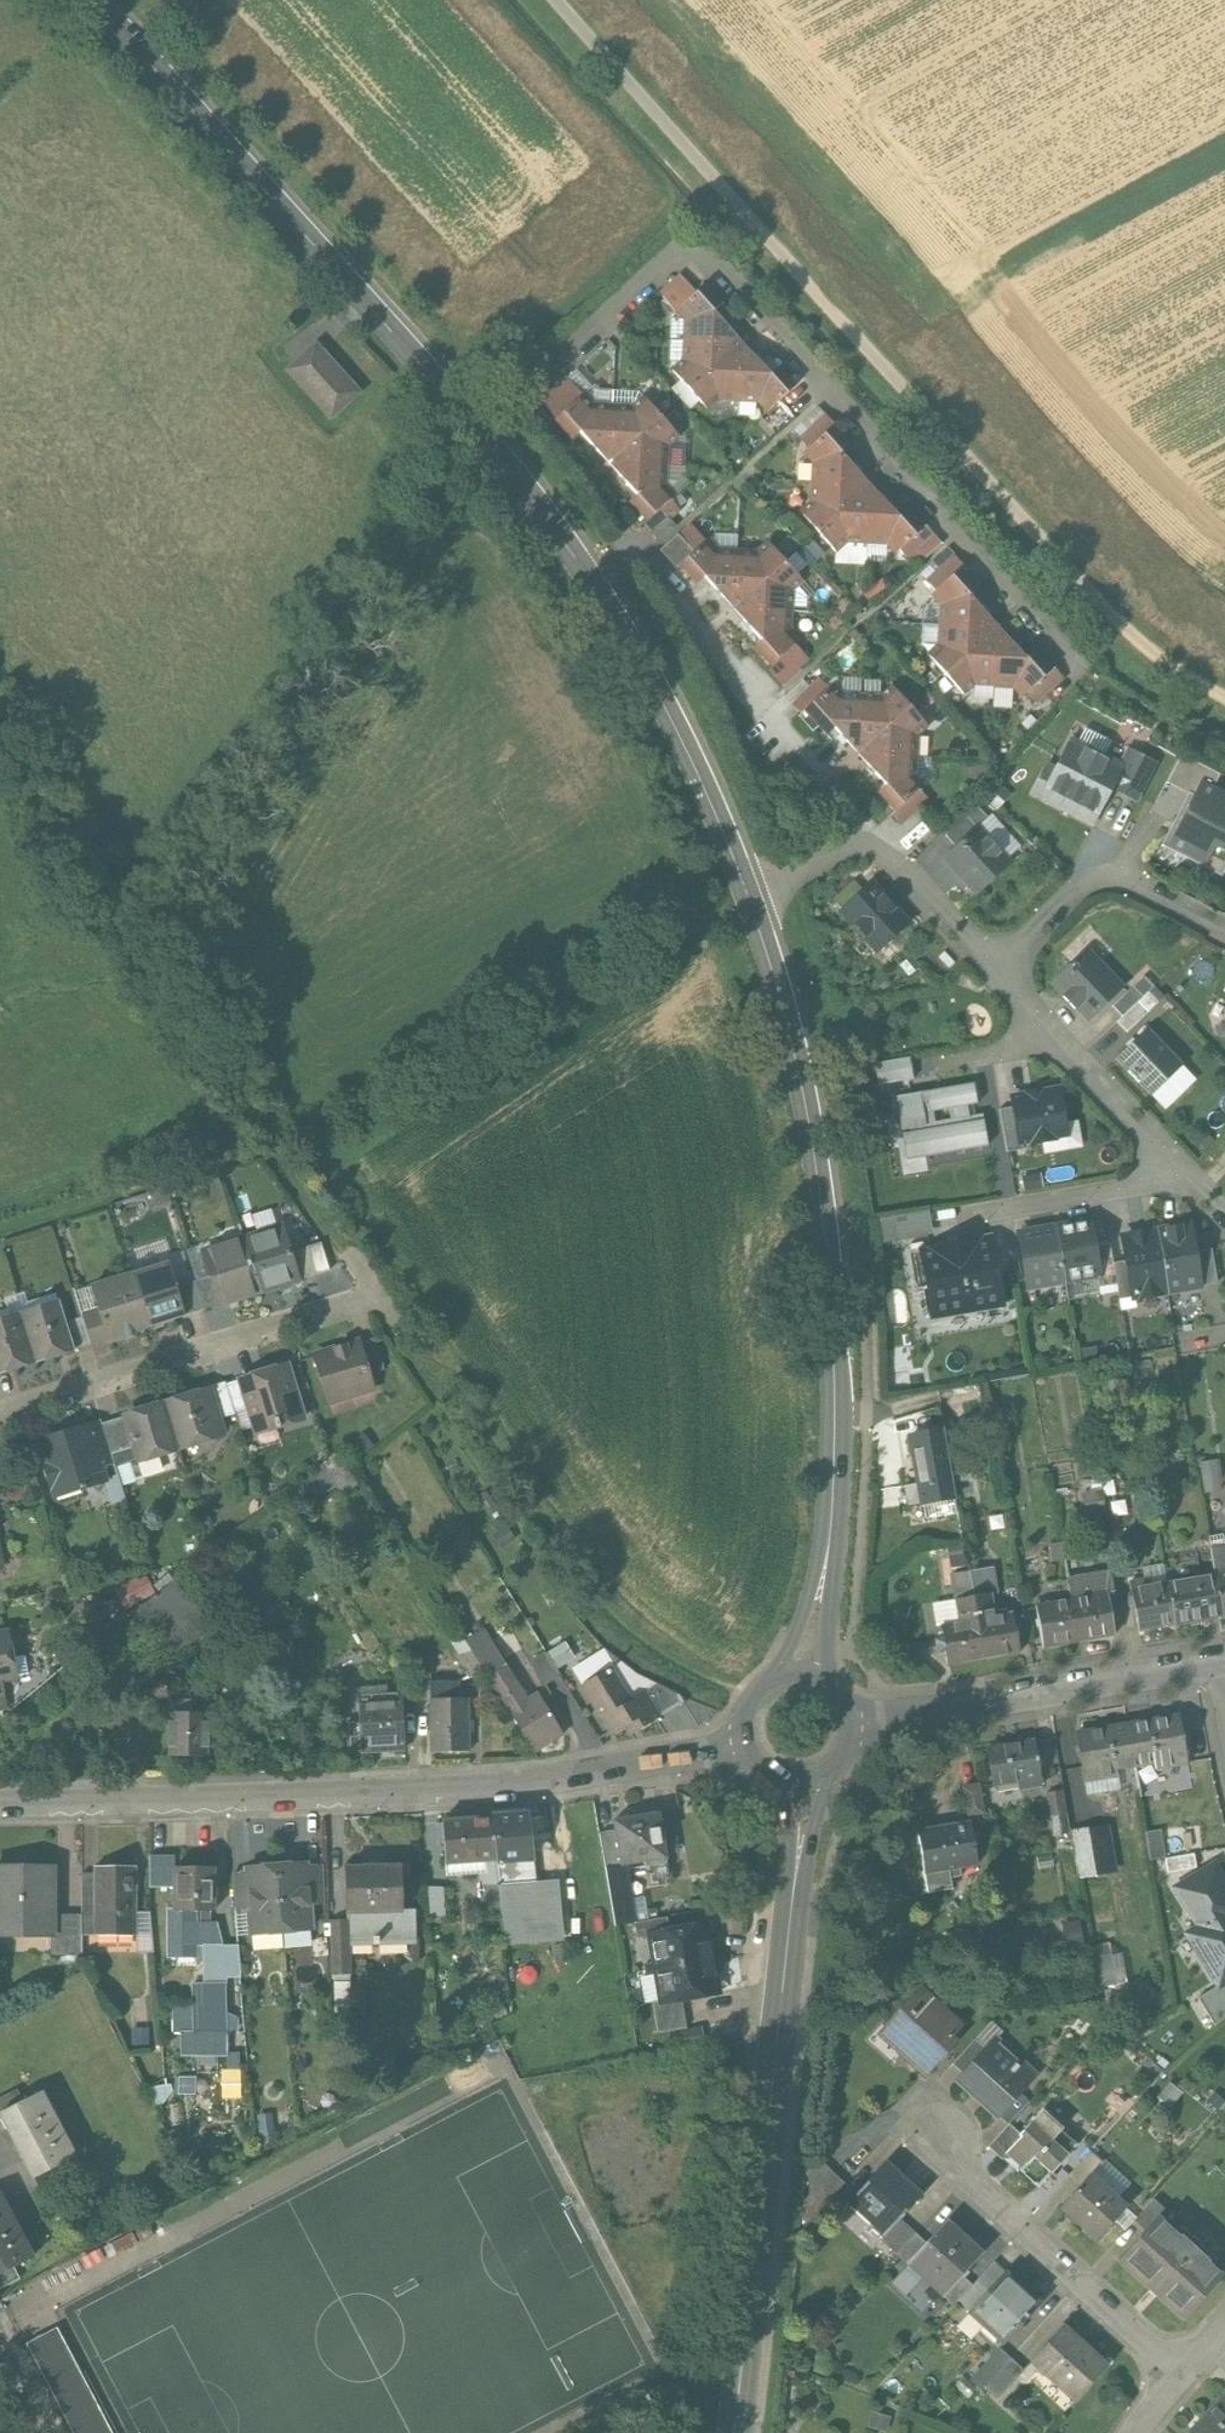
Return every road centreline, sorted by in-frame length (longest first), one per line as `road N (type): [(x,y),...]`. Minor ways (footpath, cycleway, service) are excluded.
road 1 (track): [(559,0),(1111,616),(1224,698)]
road 2 (residential): [(495,442),(521,400),(679,256),(711,267),(744,285),(1081,666)]
road 3 (residential): [(746,1741),(511,1784),(0,1806)]
road 4 (tertiary): [(495,442),(104,0)]
road 5 (tertiary): [(797,1897),(738,2432)]
road 6 (tertiary): [(839,1331),(810,1117),(753,901)]
road 7 (residential): [(0,1413),(380,1292)]
road 8 (residential): [(591,580),(636,548),(851,813)]
road 9 (residential): [(855,1721),(1223,1661)]
road 10 (tertiary): [(753,901),(679,734),(591,580)]
road 11 (residential): [(946,2135),(972,2181),(1178,2377)]
road 12 (residential): [(753,901),(860,842),(874,846),(994,973)]
road 13 (residential): [(1170,1161),(1142,1186),(974,1216)]
road 14 (tertiary): [(839,1331),(841,1416),(830,1534)]
road 15 (residential): [(1044,1029),(1170,1161)]
road 16 (tertiary): [(591,580),(495,442)]
road 17 (residential): [(994,973),(1078,887),(1120,876)]
road 18 (tertiary): [(832,1684),(830,1534)]
road 19 (tertiary): [(830,1534),(792,1675)]

